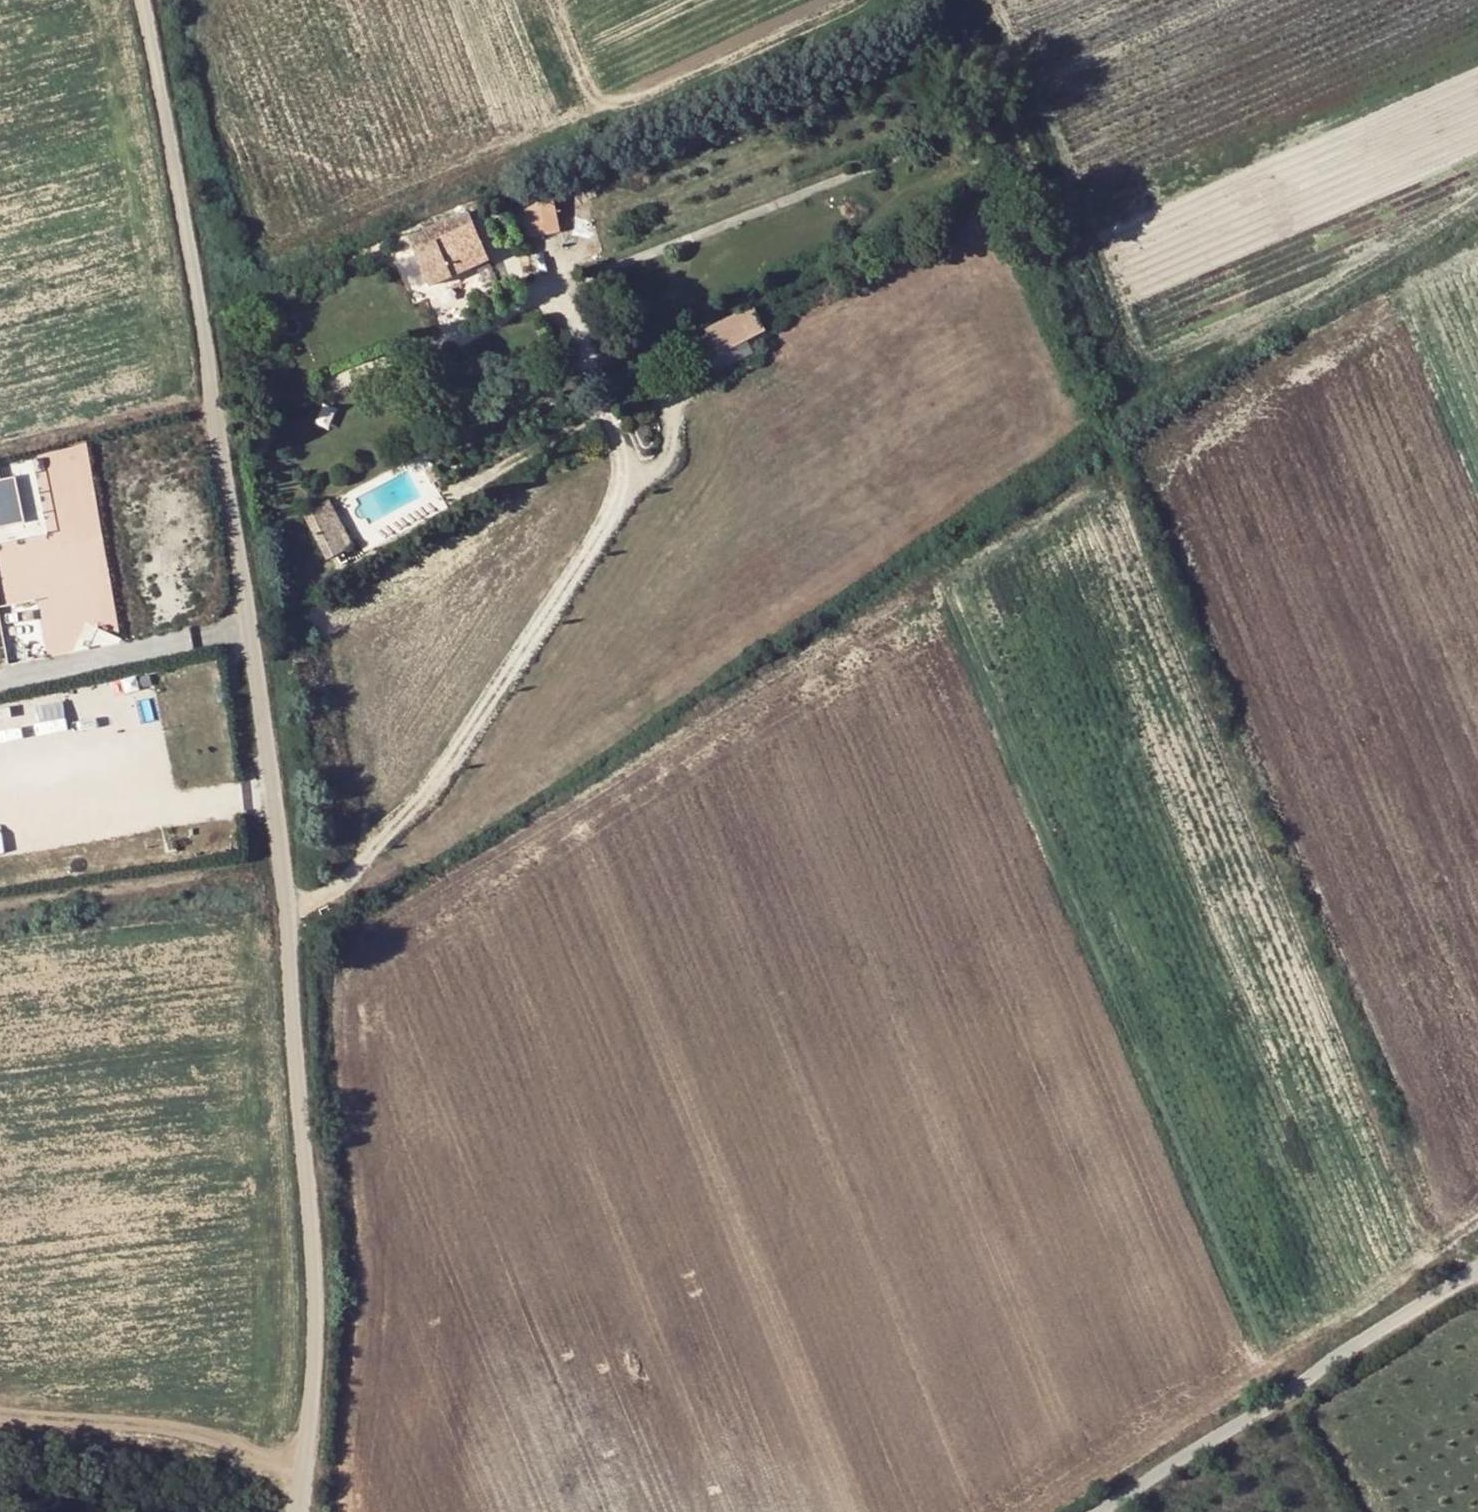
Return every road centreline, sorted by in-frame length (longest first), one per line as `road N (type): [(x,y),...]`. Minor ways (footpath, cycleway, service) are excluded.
road 1 (unclassified): [(143,0),(267,735),(313,1221),(314,1339),(297,1511)]
road 2 (unclassified): [(1095,1511),(1477,1263)]

